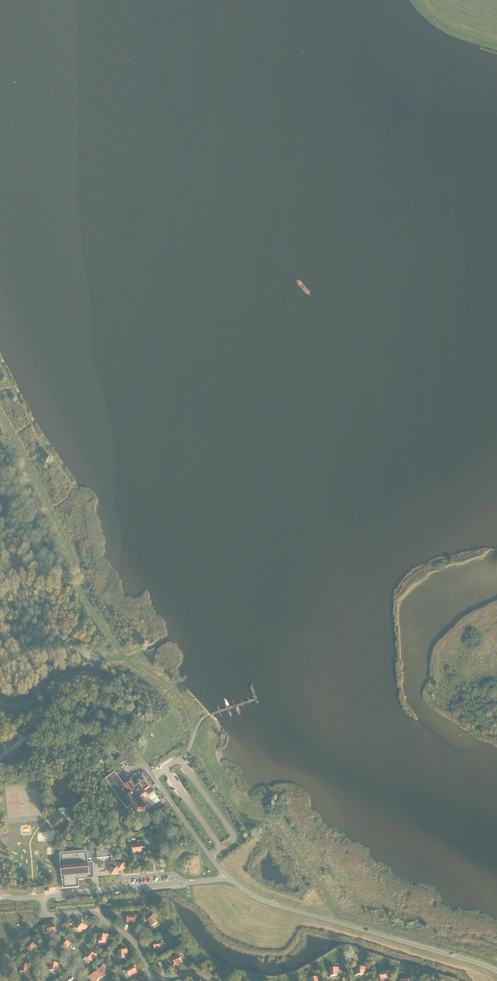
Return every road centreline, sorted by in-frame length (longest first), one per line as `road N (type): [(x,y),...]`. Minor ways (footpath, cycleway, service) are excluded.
road 1 (unclassified): [(496,971),(242,889),(125,738),(48,705),(21,660)]

